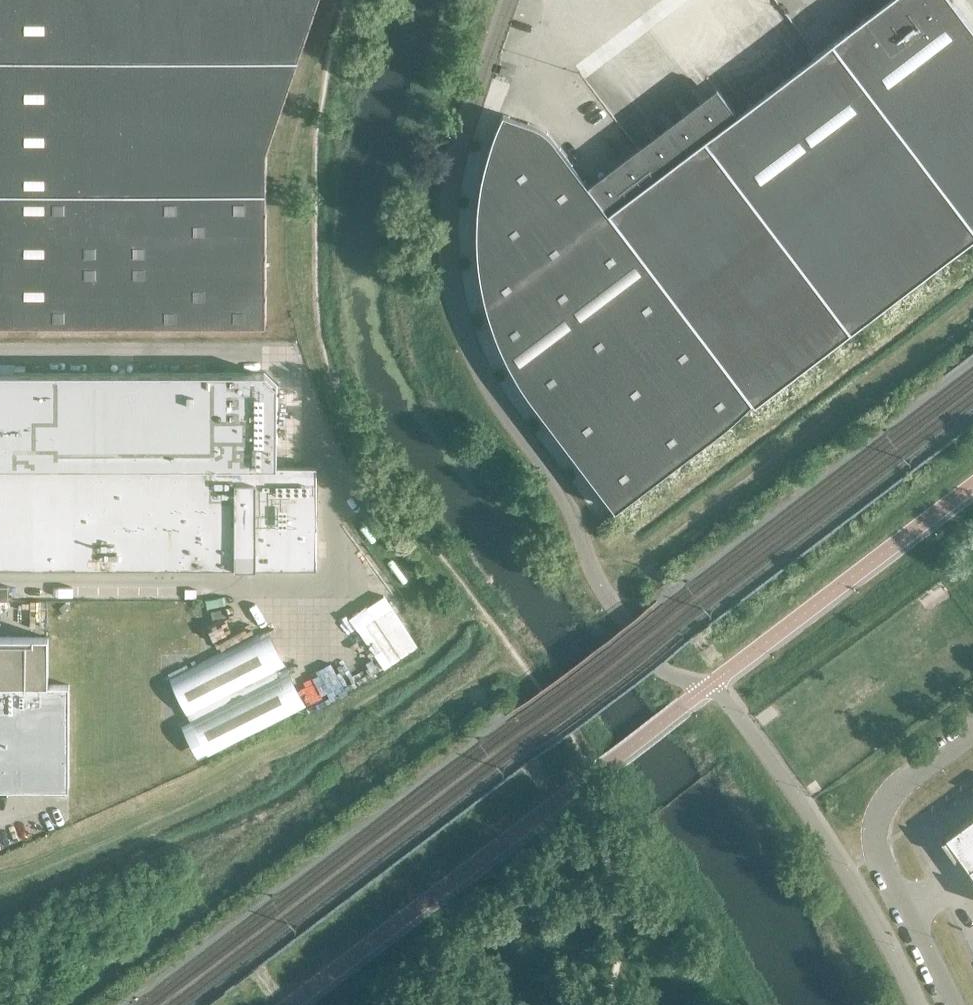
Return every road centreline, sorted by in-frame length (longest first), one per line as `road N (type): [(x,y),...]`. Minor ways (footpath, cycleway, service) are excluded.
road 1 (unclassified): [(972,729),(894,789),(876,820),(874,851),(884,878),(951,1004)]

